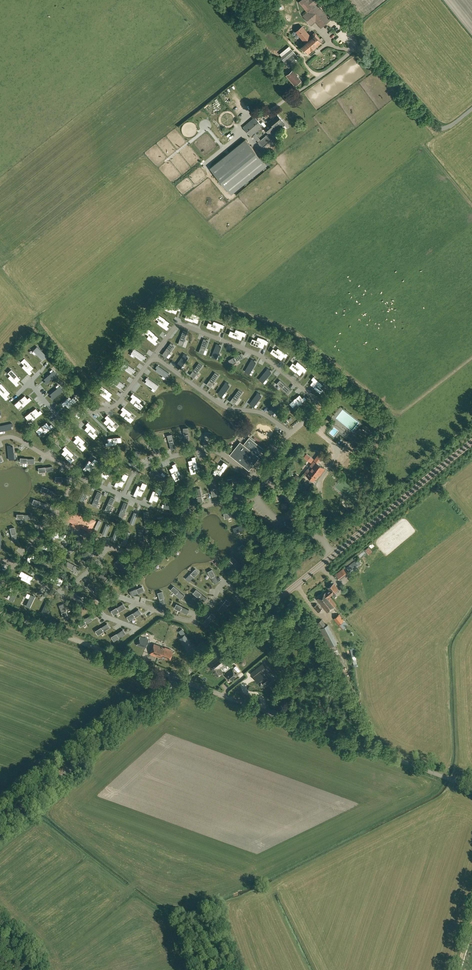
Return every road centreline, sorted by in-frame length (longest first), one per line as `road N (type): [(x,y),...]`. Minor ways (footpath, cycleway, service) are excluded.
road 1 (tertiary): [(180,679),(471,442)]
road 2 (unclassified): [(471,787),(180,679)]
road 3 (tertiary): [(0,826),(180,679)]
road 4 (unclassified): [(180,679),(0,613)]

